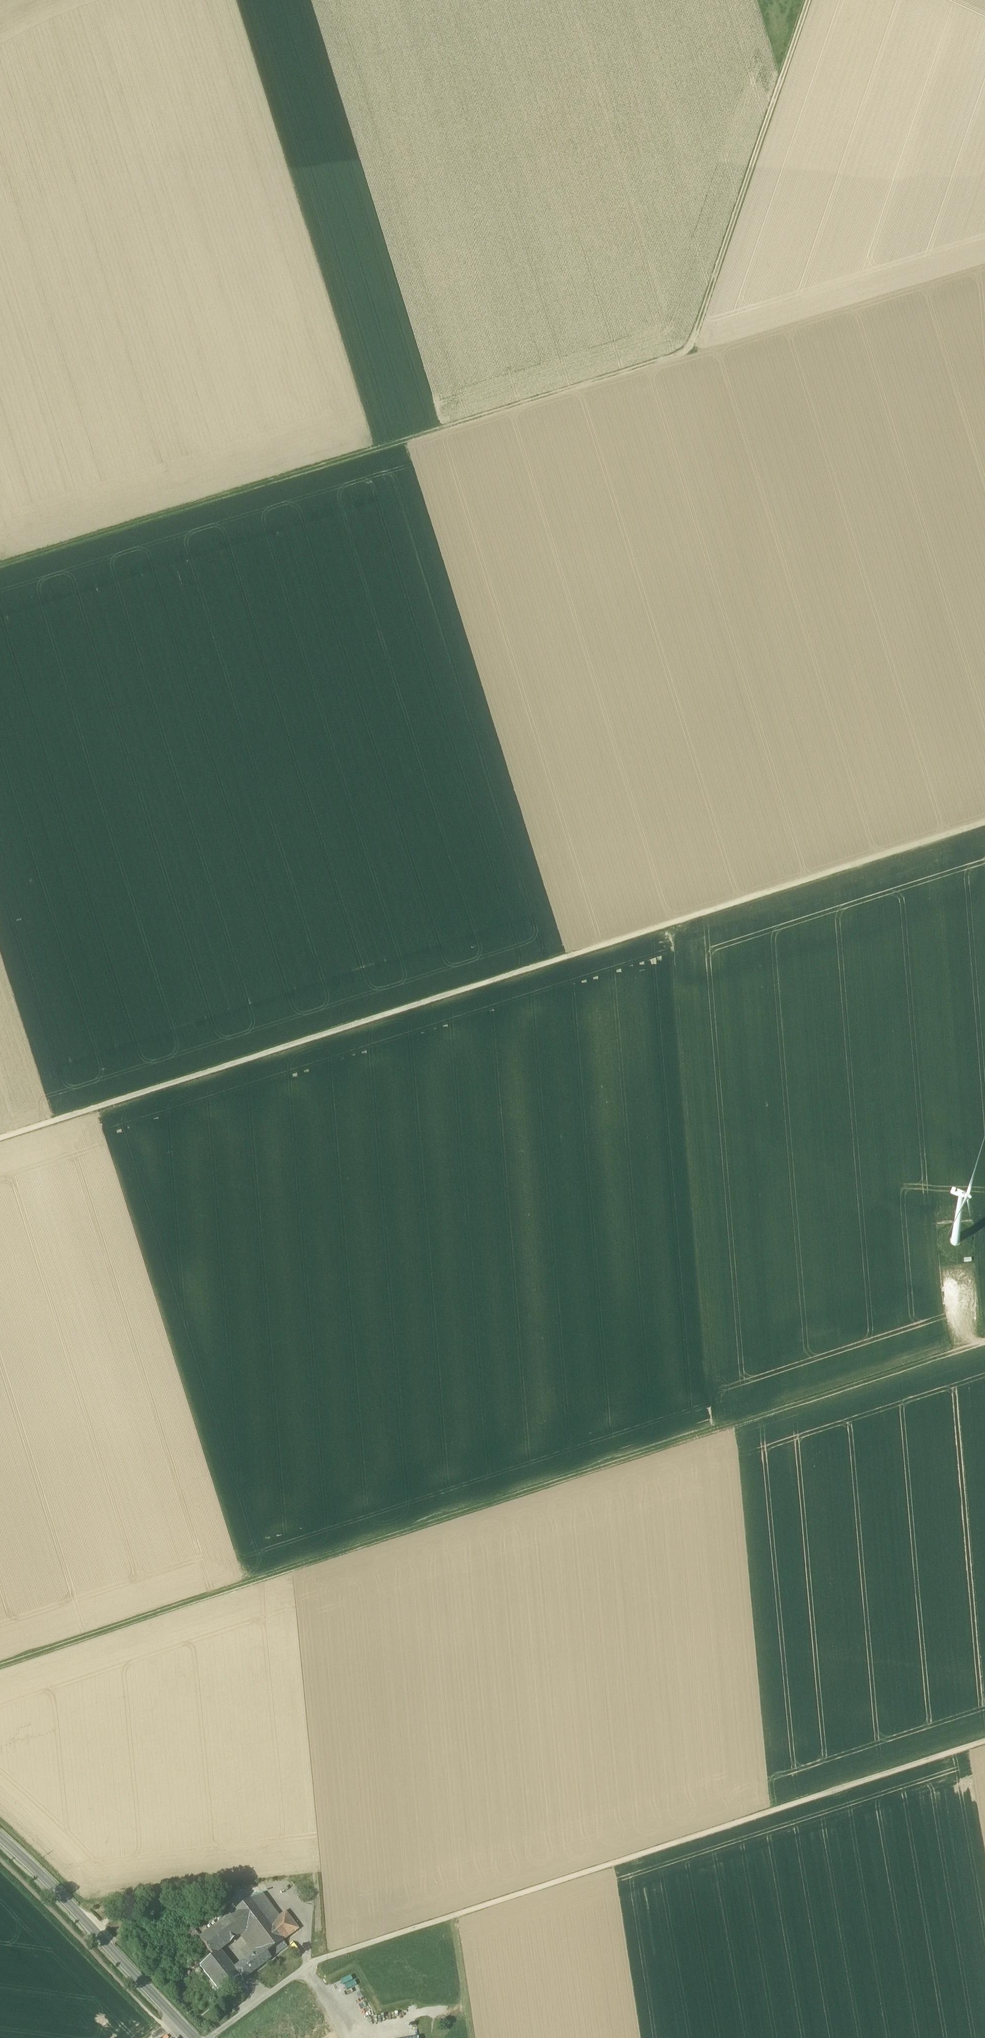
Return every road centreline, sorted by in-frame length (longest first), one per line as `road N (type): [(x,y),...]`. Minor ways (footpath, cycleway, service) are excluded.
road 1 (track): [(808,0),(689,350),(0,565)]
road 2 (track): [(0,1667),(984,1342)]
road 3 (track): [(984,821),(0,1138)]
road 4 (track): [(208,2037),(314,1961),(984,1741)]
road 5 (secondary): [(0,1839),(195,2037)]

